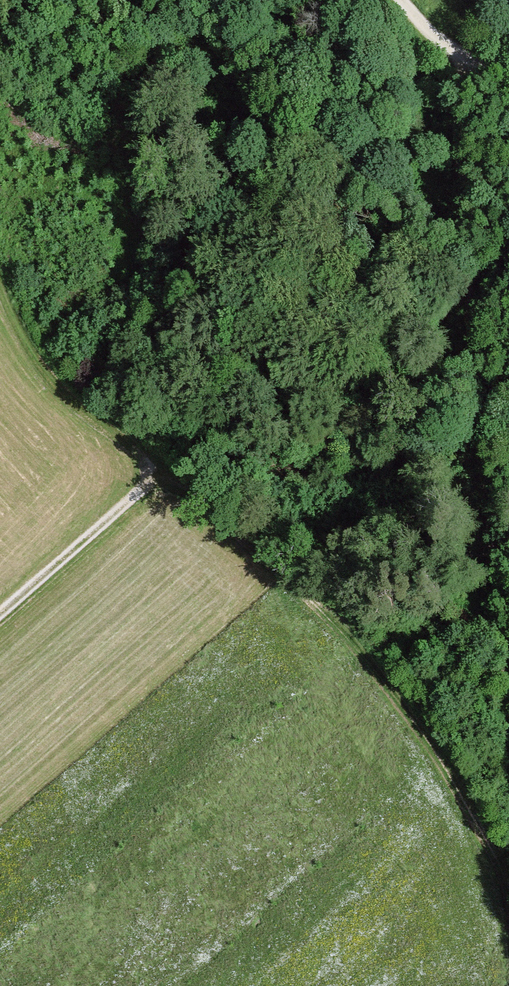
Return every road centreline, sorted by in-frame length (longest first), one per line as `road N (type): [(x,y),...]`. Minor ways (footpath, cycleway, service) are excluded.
road 1 (track): [(0,294),(49,378),(307,594),(428,742),(508,900)]
road 2 (track): [(0,606),(152,469)]
road 3 (track): [(508,81),(460,62),(409,0)]

